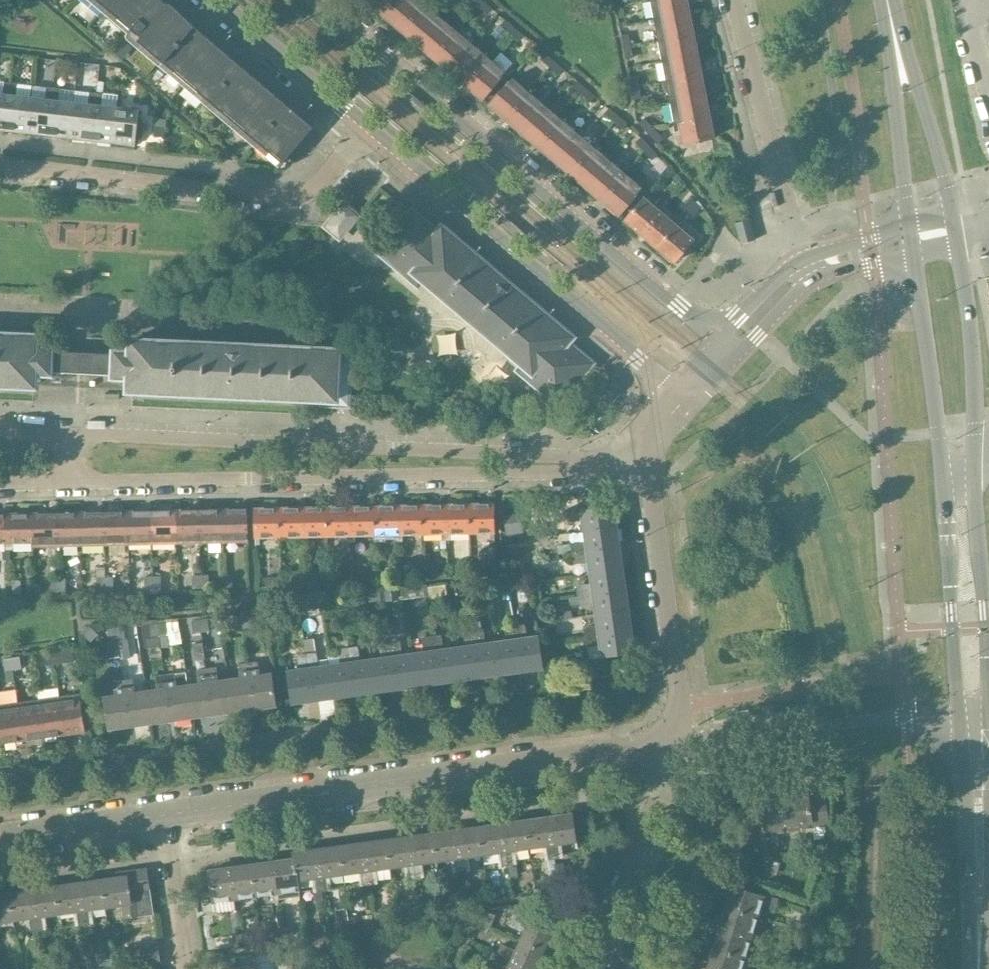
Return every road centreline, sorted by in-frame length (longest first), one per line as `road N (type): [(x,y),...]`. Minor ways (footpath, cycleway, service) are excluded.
road 1 (secondary): [(914,259),(938,434),(980,957)]
road 2 (residential): [(66,484),(646,468)]
road 3 (residential): [(645,452),(567,456),(67,430)]
road 4 (residential): [(717,339),(314,0)]
road 5 (tertiary): [(165,815),(677,744)]
road 6 (secondary): [(988,715),(970,329),(955,235)]
road 7 (residential): [(0,165),(274,198),(310,192),(371,126)]
road 8 (residential): [(371,126),(672,388)]
road 9 (tertiary): [(677,744),(682,705),(646,468)]
road 10 (residential): [(733,0),(800,257)]
road 11 (residential): [(591,968),(668,786),(677,744)]
road 12 (secondary): [(955,235),(935,145),(890,22)]
road 13 (secondary): [(890,22),(909,228)]
road 14 (residential): [(221,0),(371,126)]
road 15 (tertiary): [(0,838),(165,815)]
road 16 (residential): [(165,815),(187,968)]

